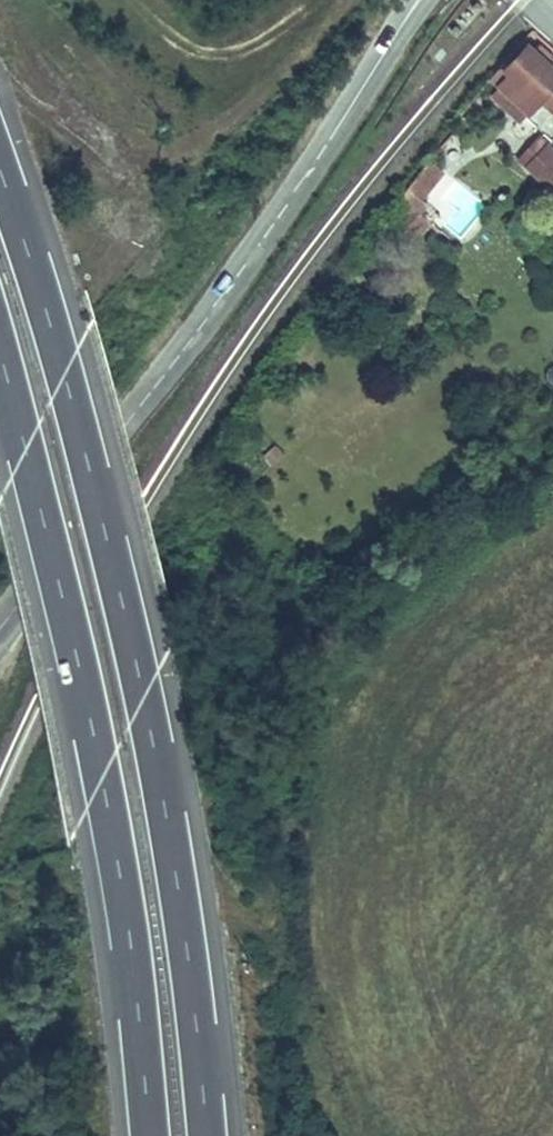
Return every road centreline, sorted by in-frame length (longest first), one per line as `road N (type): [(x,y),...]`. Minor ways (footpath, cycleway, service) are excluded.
road 1 (motorway): [(206,1135),(185,940),(141,692),(64,369),(0,169)]
road 2 (motorway): [(0,353),(102,773),(150,1135)]
road 3 (tertiary): [(0,629),(418,0)]

